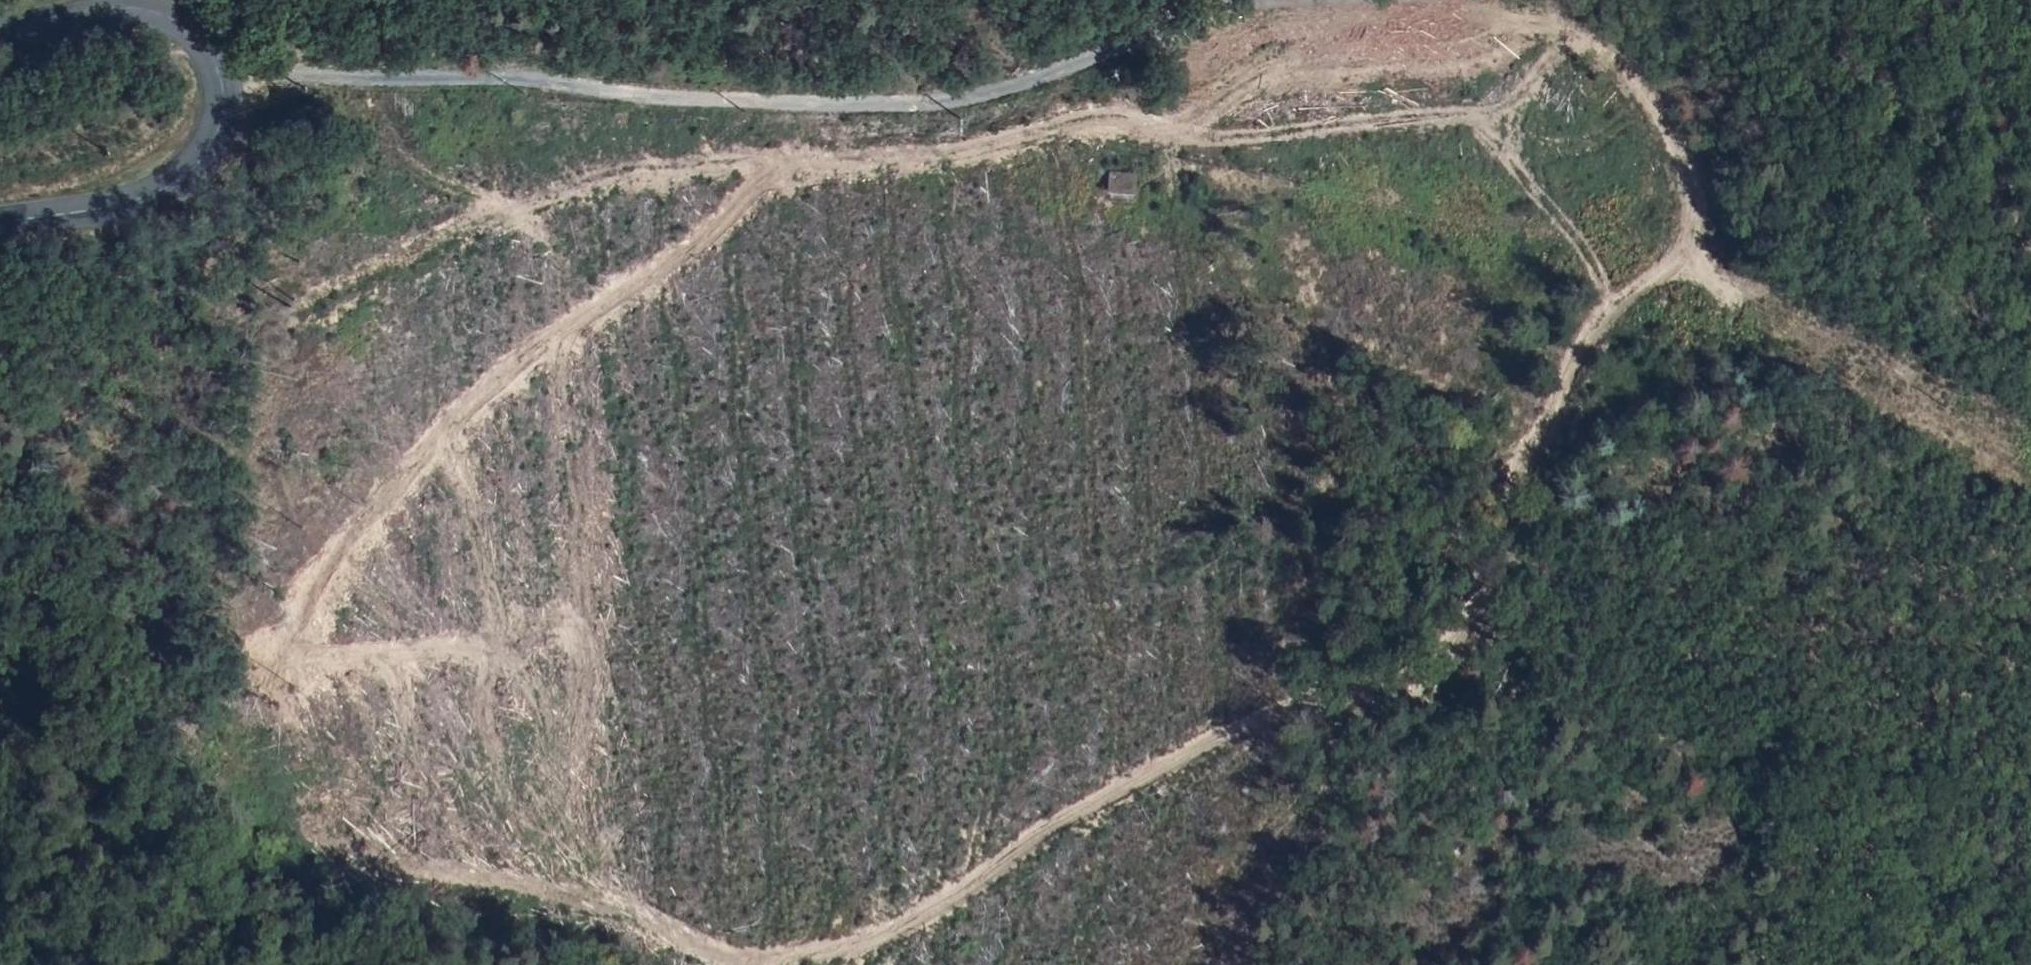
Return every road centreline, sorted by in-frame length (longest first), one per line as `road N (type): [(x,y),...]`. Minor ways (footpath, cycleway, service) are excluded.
road 1 (track): [(221,82),(528,77),(646,93),(853,99),(977,90),(1163,31),(1227,0)]
road 2 (tertiary): [(0,222),(132,202),(190,172),(217,131),(221,82),(212,51),(188,24),(146,9),(77,12),(0,28)]

